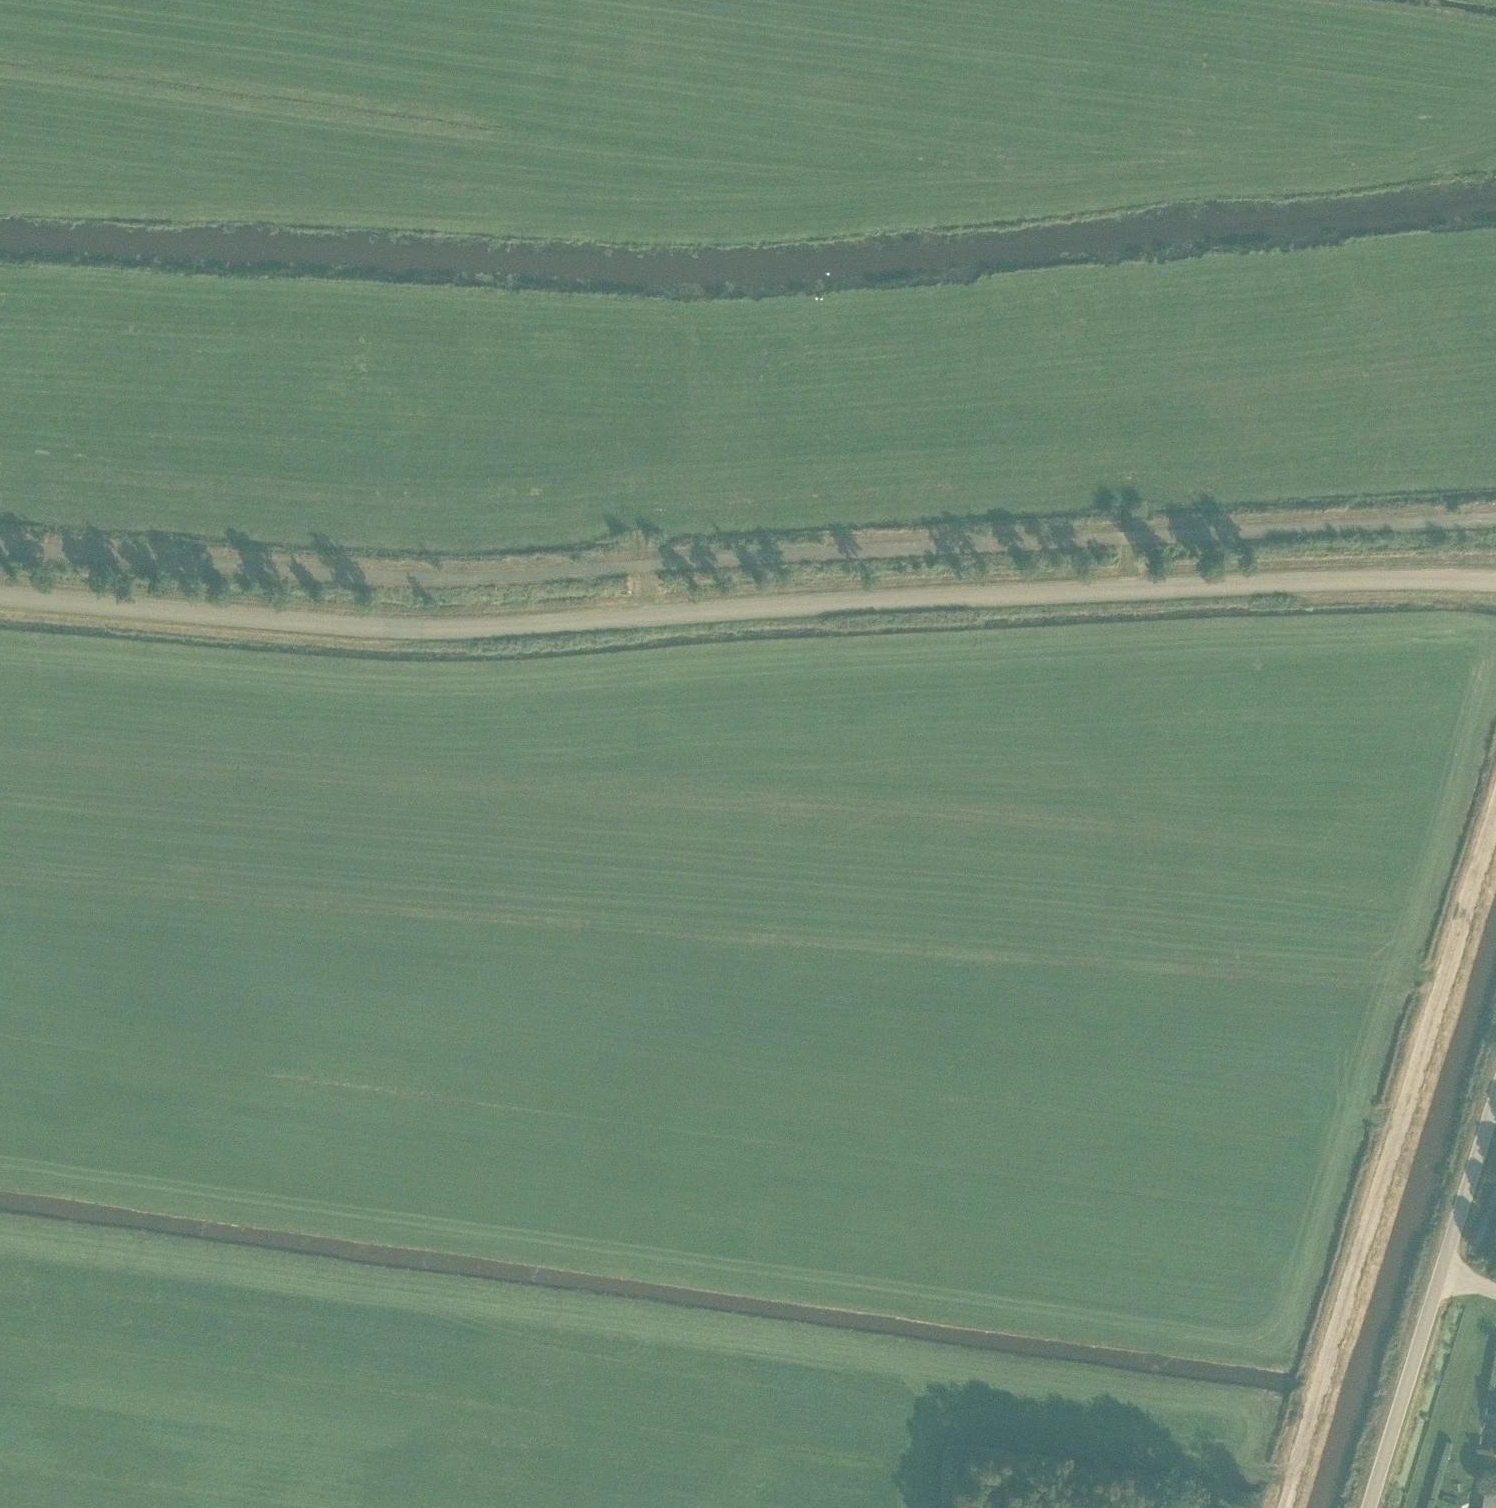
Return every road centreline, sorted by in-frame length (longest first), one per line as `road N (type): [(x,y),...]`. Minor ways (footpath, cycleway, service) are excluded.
road 1 (unclassified): [(0,599),(447,635),(1019,596),(1495,582)]
road 2 (track): [(1495,815),(1281,1507)]
road 3 (unclassified): [(1369,1507),(1495,1095)]

